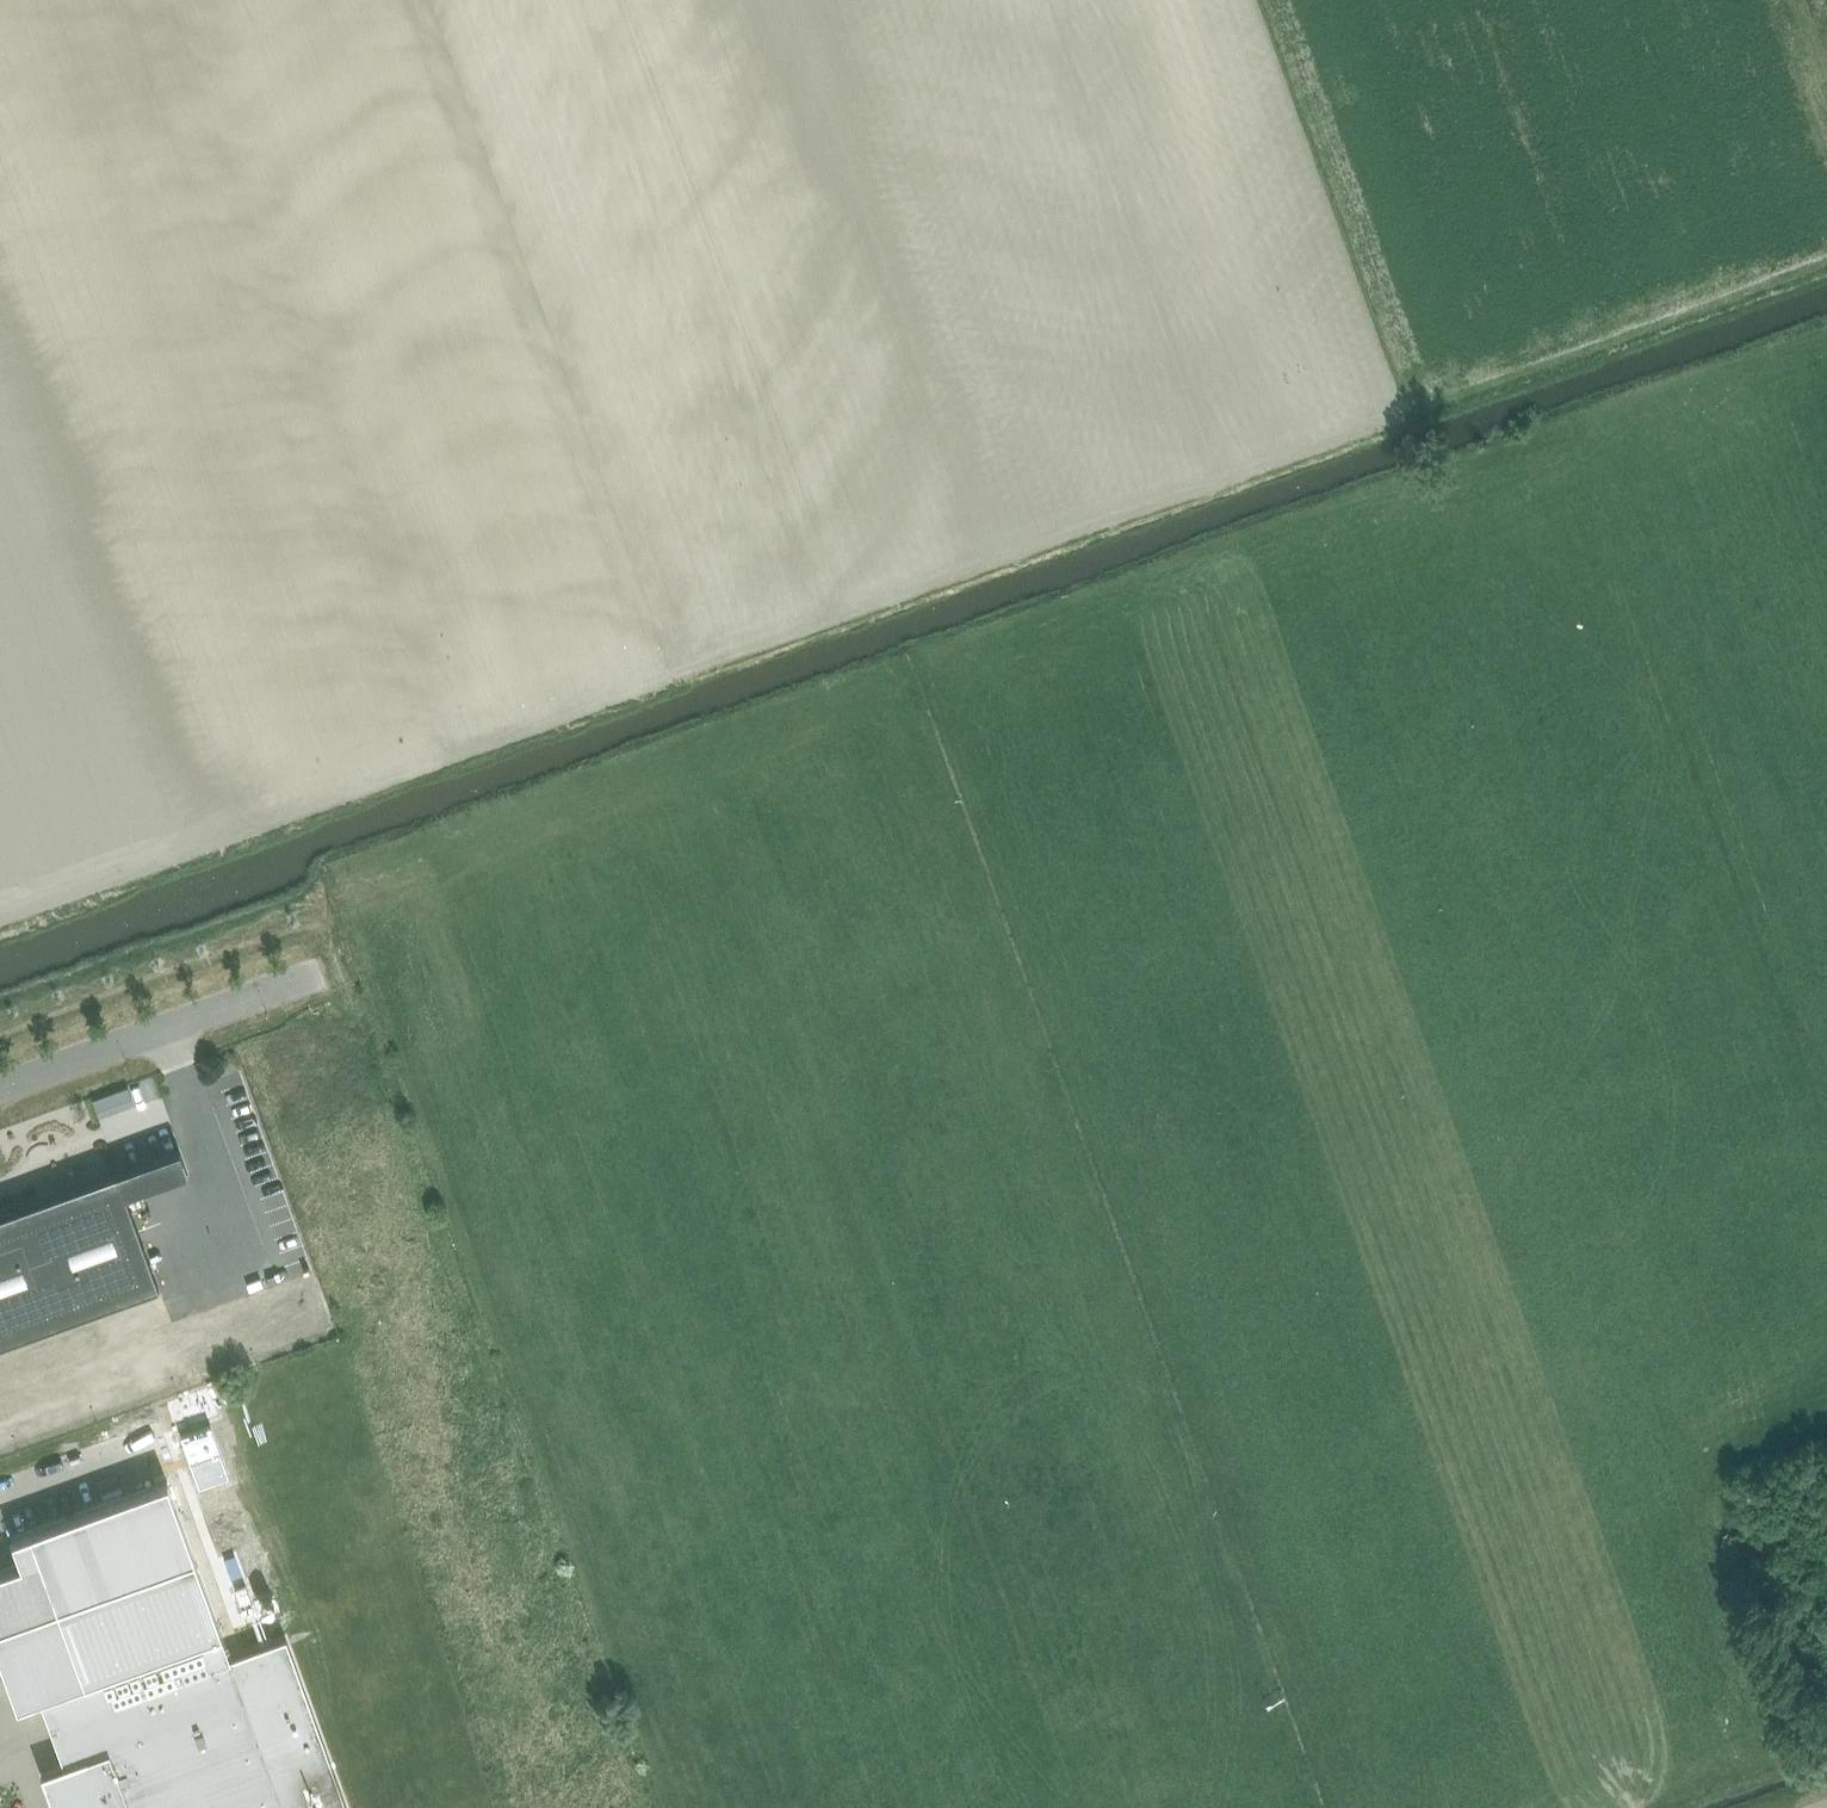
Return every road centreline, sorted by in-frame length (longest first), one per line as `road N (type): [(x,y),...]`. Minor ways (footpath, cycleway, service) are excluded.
road 1 (unclassified): [(0,1089),(312,980)]

